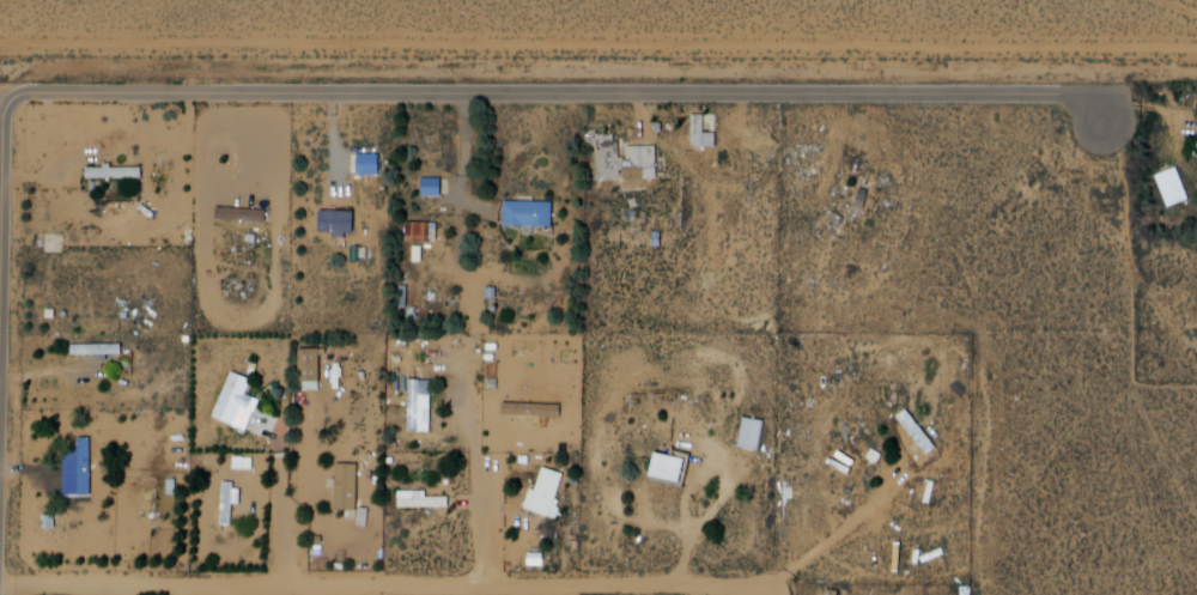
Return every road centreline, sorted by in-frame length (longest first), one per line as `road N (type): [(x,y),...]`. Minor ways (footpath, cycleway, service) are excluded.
road 1 (residential): [(1106,117),(1078,92),(861,85),(19,91)]
road 2 (residential): [(5,588),(779,594)]
road 3 (residential): [(5,594),(0,116),(4,98),(19,91)]

